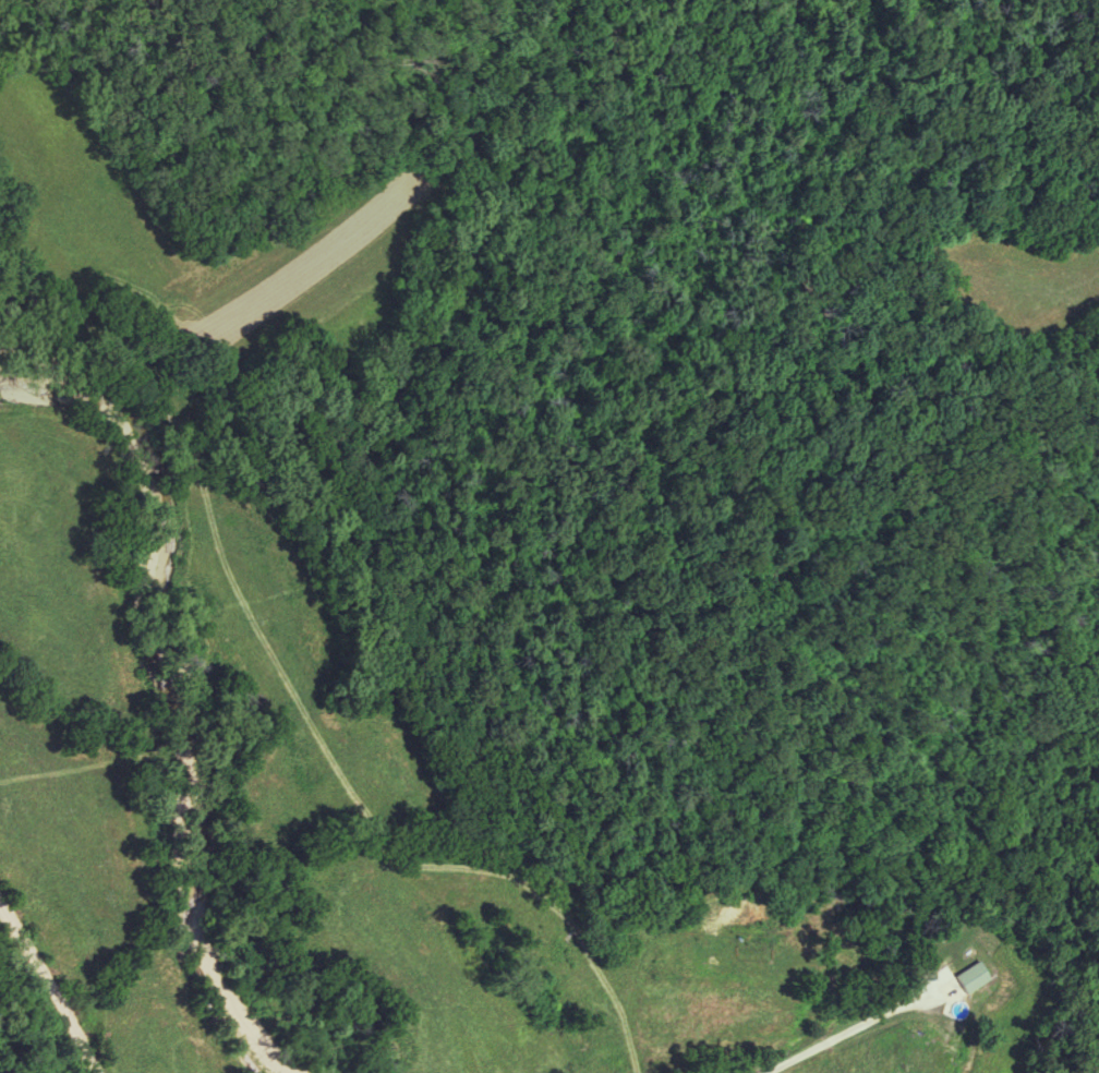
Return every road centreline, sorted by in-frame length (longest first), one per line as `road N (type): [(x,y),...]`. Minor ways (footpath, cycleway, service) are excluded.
road 1 (residential): [(99,1072),(0,909)]

